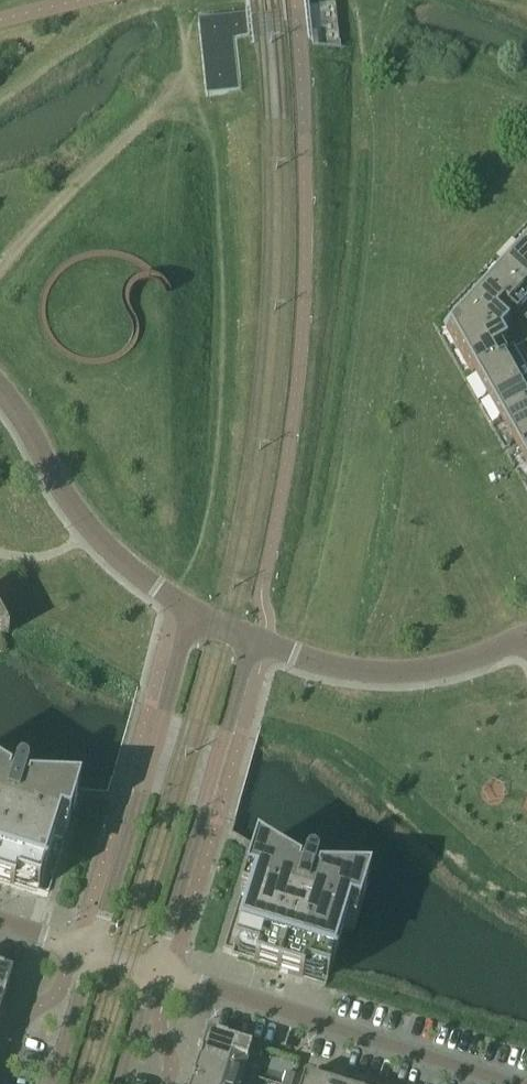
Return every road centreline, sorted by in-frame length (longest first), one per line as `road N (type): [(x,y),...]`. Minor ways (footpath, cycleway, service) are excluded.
road 1 (residential): [(510,1083),(151,972)]
road 2 (residential): [(190,616),(93,953)]
road 3 (residential): [(151,972),(250,640)]
road 4 (track): [(0,274),(108,151),(155,114),(189,61),(190,32)]
road 5 (residential): [(190,616),(94,530),(0,384)]
road 6 (residential): [(526,634),(407,671),(339,666),(250,640)]
road 7 (residential): [(93,953),(52,1083)]

